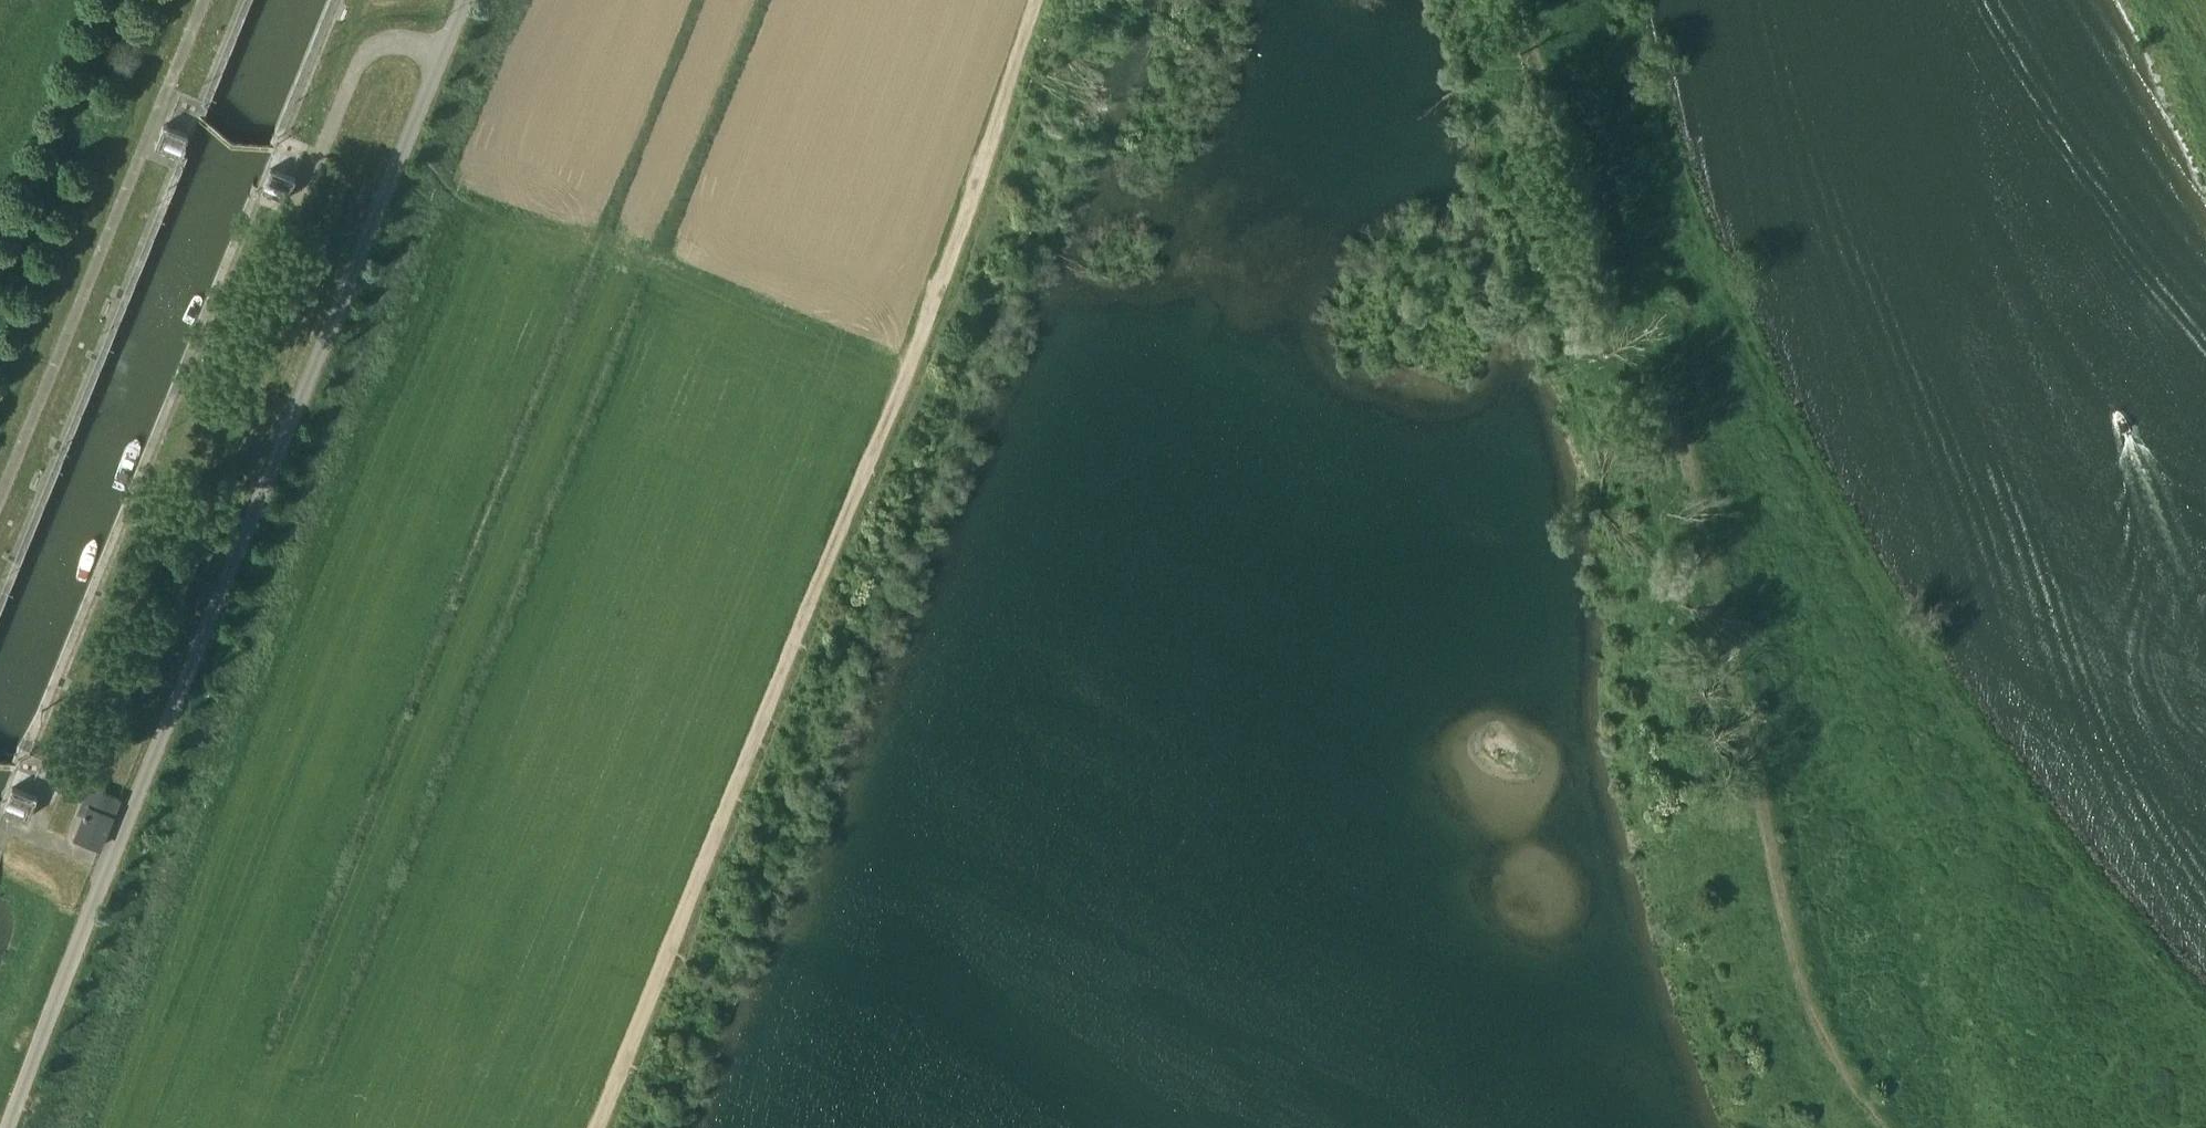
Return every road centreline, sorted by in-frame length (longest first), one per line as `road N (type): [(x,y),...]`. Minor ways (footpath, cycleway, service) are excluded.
road 1 (unclassified): [(9,1127),(462,0)]
road 2 (track): [(597,1127),(905,366),(1042,0)]
road 3 (track): [(1520,0),(1588,214),(1617,344),(1669,424),(1688,477),(1812,1002),(1837,1065),(1875,1127)]

